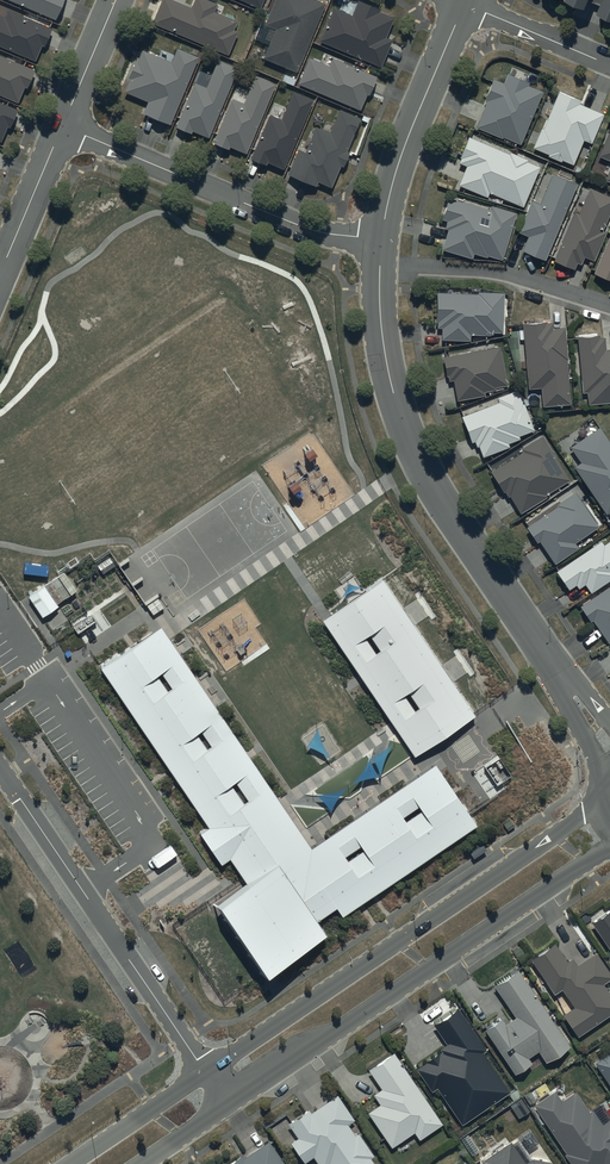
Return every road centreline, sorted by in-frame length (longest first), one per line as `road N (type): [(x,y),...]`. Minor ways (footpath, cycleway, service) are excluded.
road 1 (tertiary): [(205,1072),(599,806)]
road 2 (tertiary): [(609,846),(227,1105)]
road 3 (residential): [(559,675),(415,451),(383,340),(380,266)]
road 4 (residential): [(205,1072),(0,769)]
road 5 (residential): [(381,239),(317,232),(62,126)]
road 6 (residential): [(381,239),(400,162),(465,1)]
road 7 (residential): [(609,306),(503,273),(380,266)]
road 8 (tertiary): [(70,1163),(205,1072)]
road 9 (residential): [(0,276),(62,126)]
road 10 (residential): [(609,64),(465,1)]
road 11 (residential): [(62,126),(116,0)]

